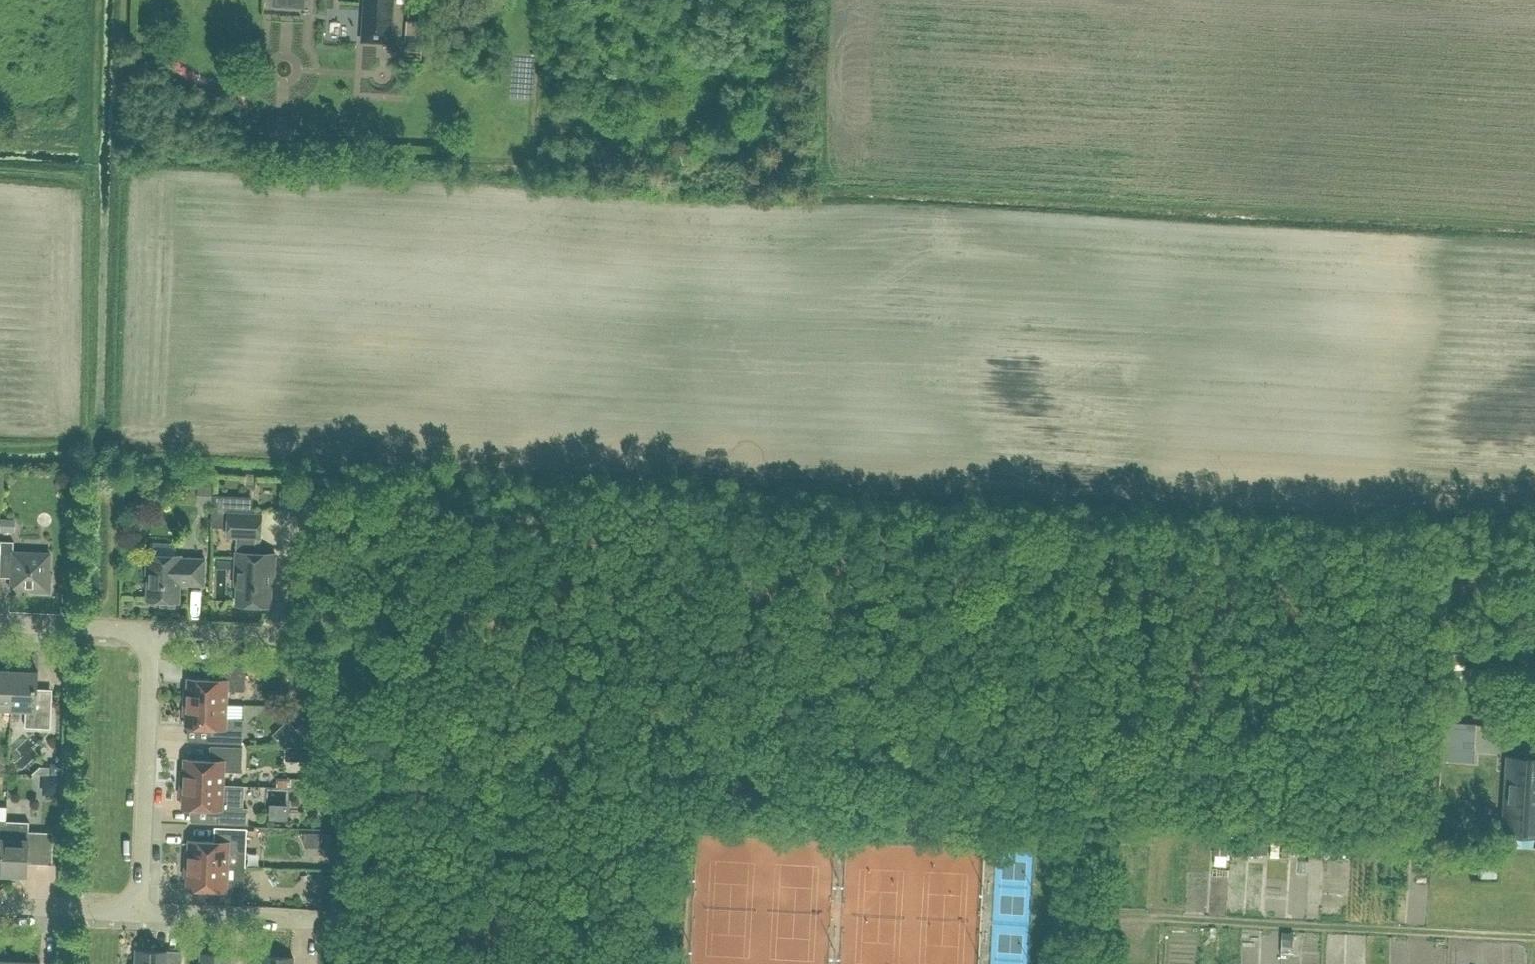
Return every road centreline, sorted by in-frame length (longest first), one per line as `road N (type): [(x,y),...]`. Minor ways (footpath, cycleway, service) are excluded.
road 1 (track): [(1534,937),(1135,917)]
road 2 (residential): [(140,912),(151,628)]
road 3 (residential): [(317,919),(140,912)]
road 4 (residential): [(151,628),(0,622)]
road 5 (residential): [(140,912),(0,906)]
road 6 (residential): [(279,634),(151,628)]

